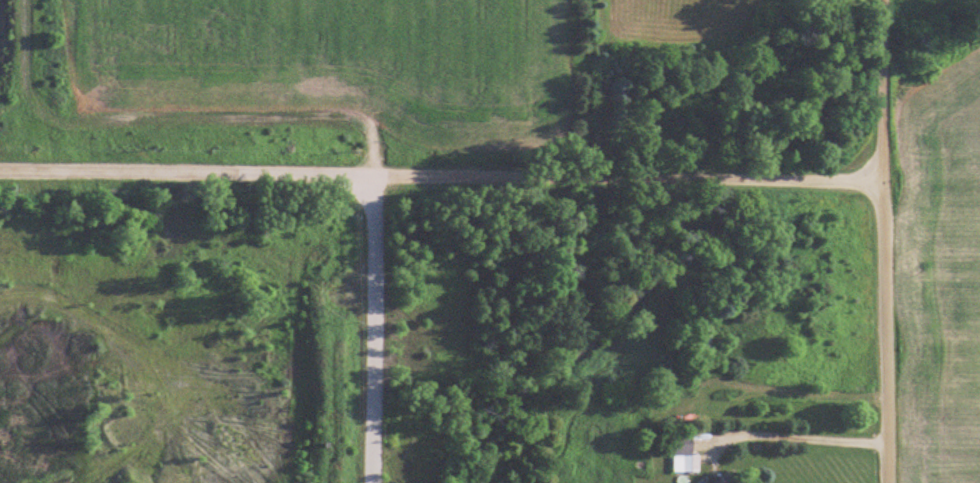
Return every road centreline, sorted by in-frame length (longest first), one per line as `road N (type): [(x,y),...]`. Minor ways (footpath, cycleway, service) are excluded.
road 1 (residential): [(884,182),(0,177)]
road 2 (residential): [(887,482),(881,0)]
road 3 (residential): [(364,178),(375,198),(377,232),(376,482)]

